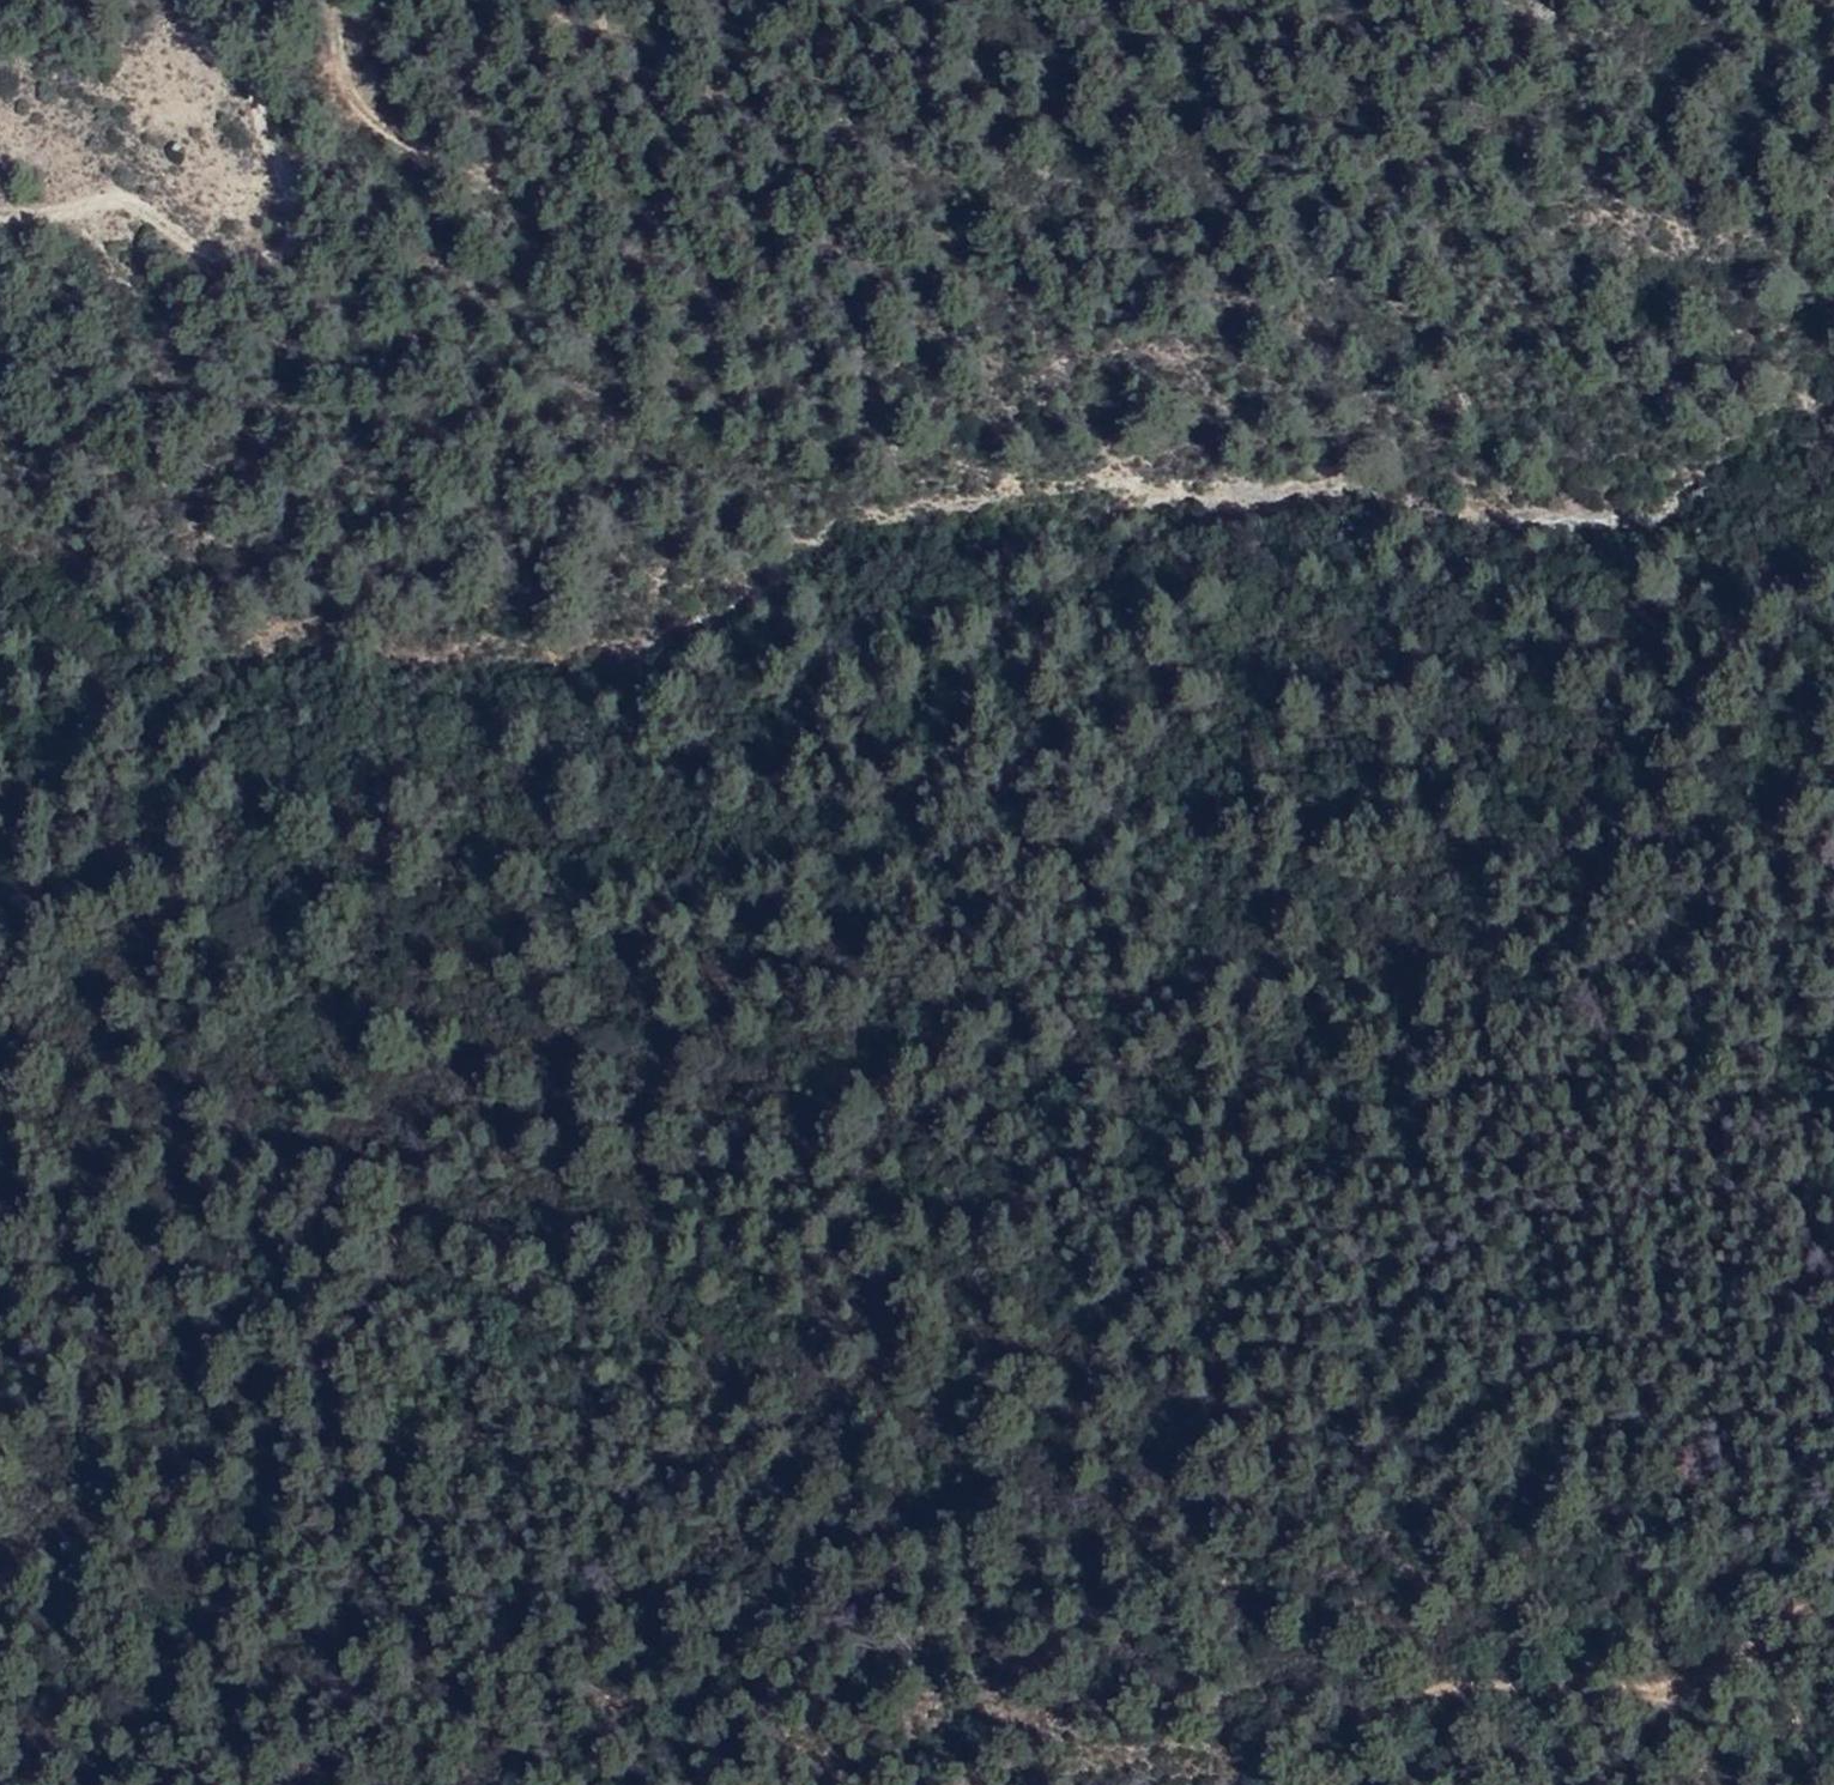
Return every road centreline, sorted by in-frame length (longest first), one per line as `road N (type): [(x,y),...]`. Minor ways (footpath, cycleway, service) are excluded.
road 1 (track): [(1338,1784),(1439,1692),(1648,1699),(1781,1616),(1833,1596)]
road 2 (track): [(0,205),(136,224),(233,259),(297,232),(252,101),(247,0)]
road 3 (track): [(315,0),(378,125),(475,162)]

